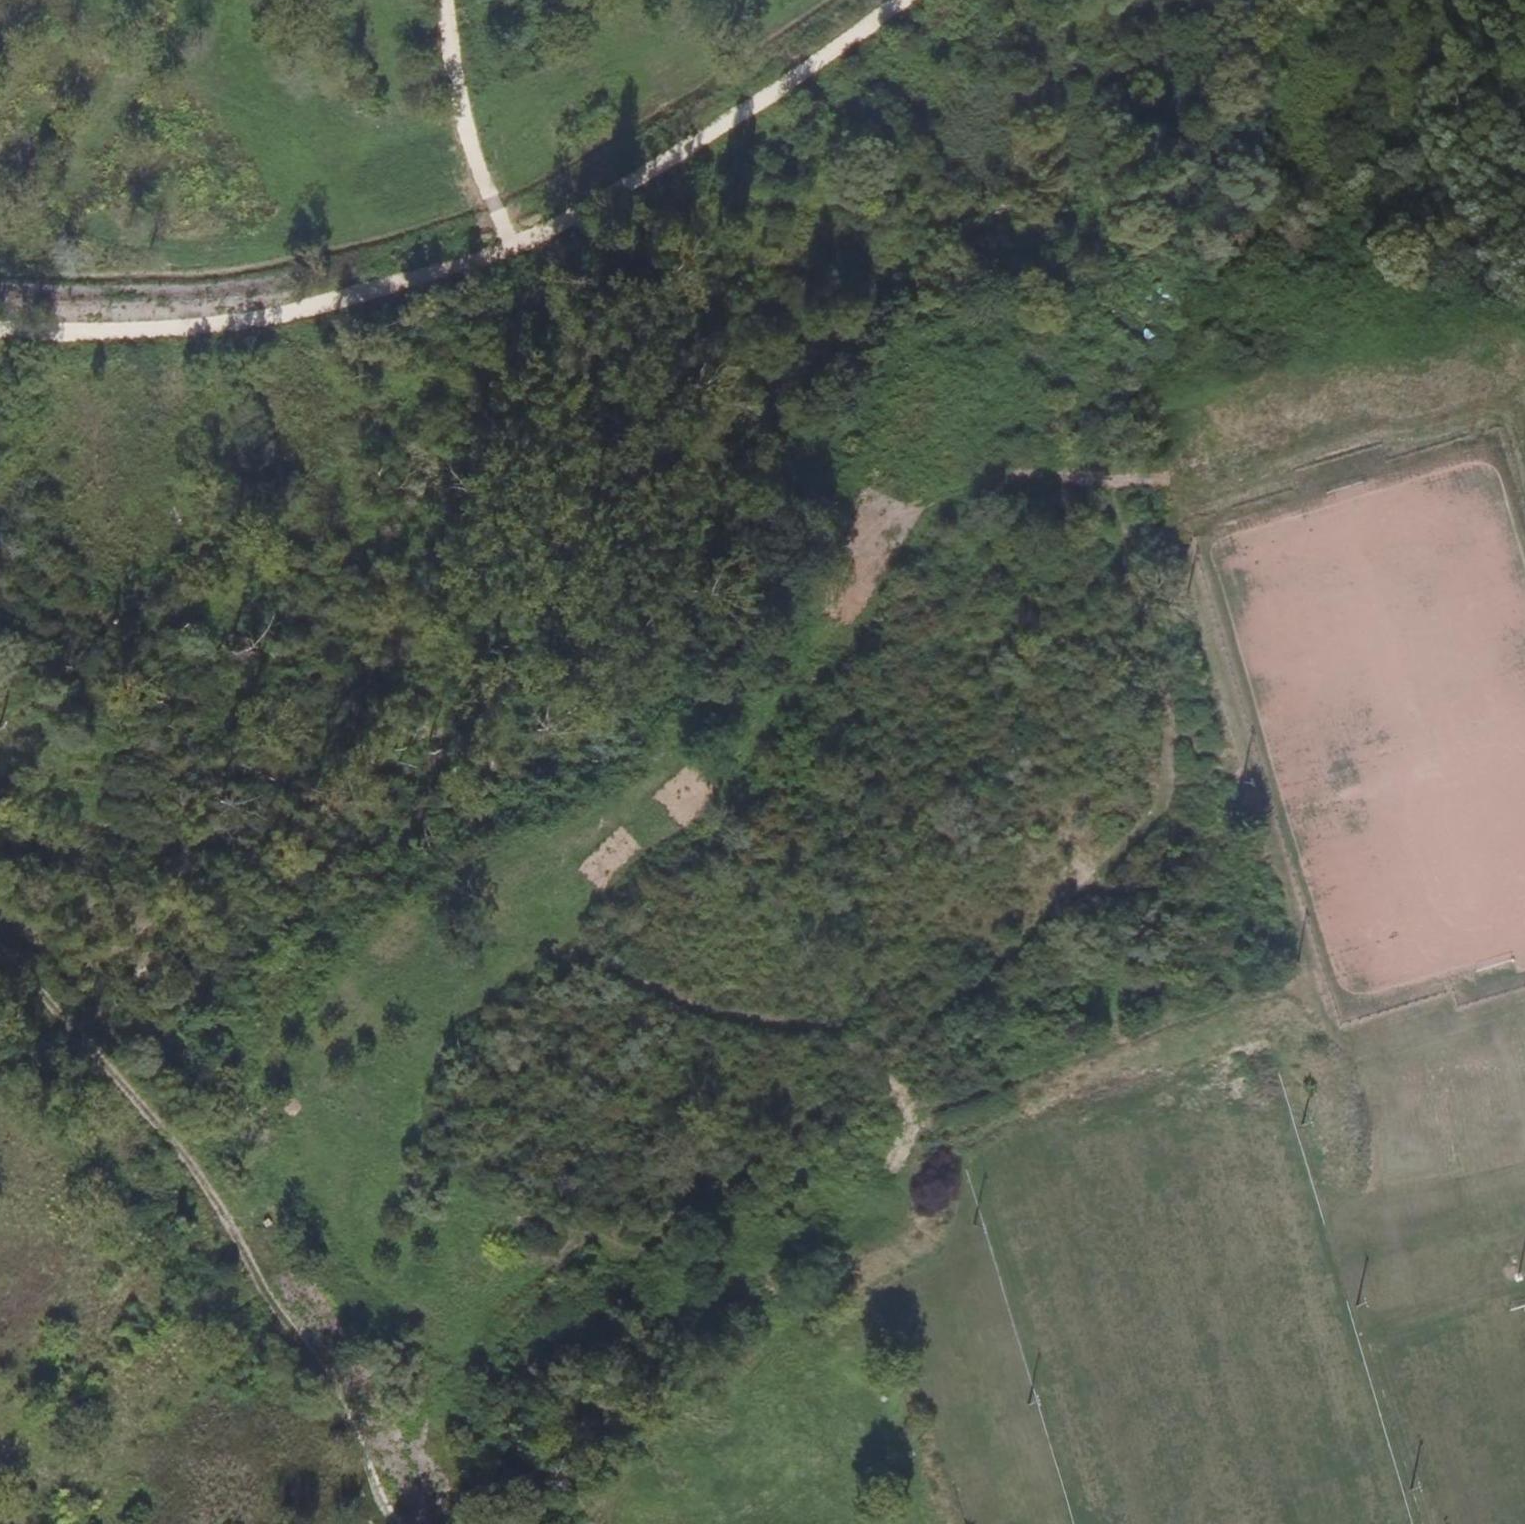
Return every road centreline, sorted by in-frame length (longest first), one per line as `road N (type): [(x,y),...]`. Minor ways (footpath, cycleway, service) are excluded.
road 1 (track): [(0,328),(125,332),(280,316),(468,272),(618,195),(765,101)]
road 2 (track): [(402,1523),(356,1425),(184,1154),(0,958)]
road 3 (residential): [(765,101),(906,0)]

